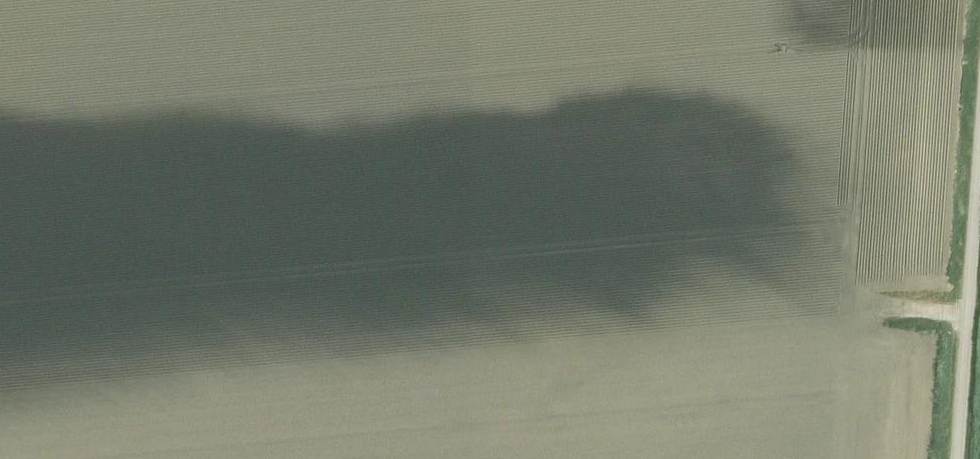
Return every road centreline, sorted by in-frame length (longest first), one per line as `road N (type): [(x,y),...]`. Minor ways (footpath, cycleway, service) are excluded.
road 1 (unclassified): [(958,458),(979,160)]

